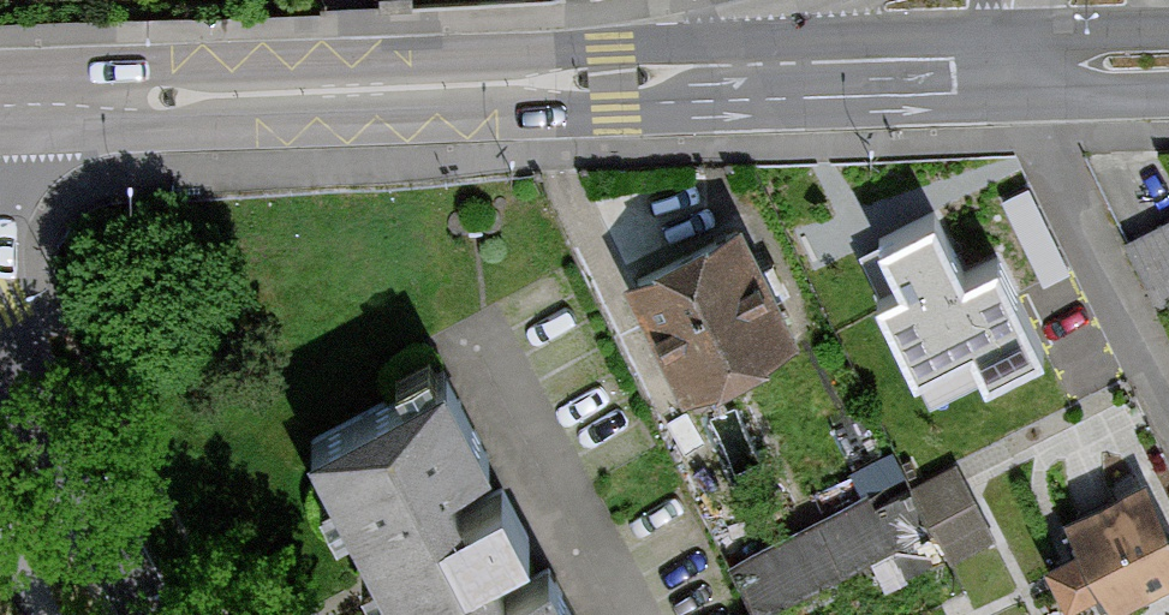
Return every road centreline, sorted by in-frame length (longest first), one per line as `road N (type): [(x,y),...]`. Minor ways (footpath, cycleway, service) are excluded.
road 1 (secondary): [(643,83),(0,105)]
road 2 (secondary): [(1008,62),(643,83)]
road 3 (unclassified): [(151,614),(0,322)]
road 4 (tertiary): [(842,0),(643,83)]
road 5 (secondary): [(1168,62),(1008,62)]

